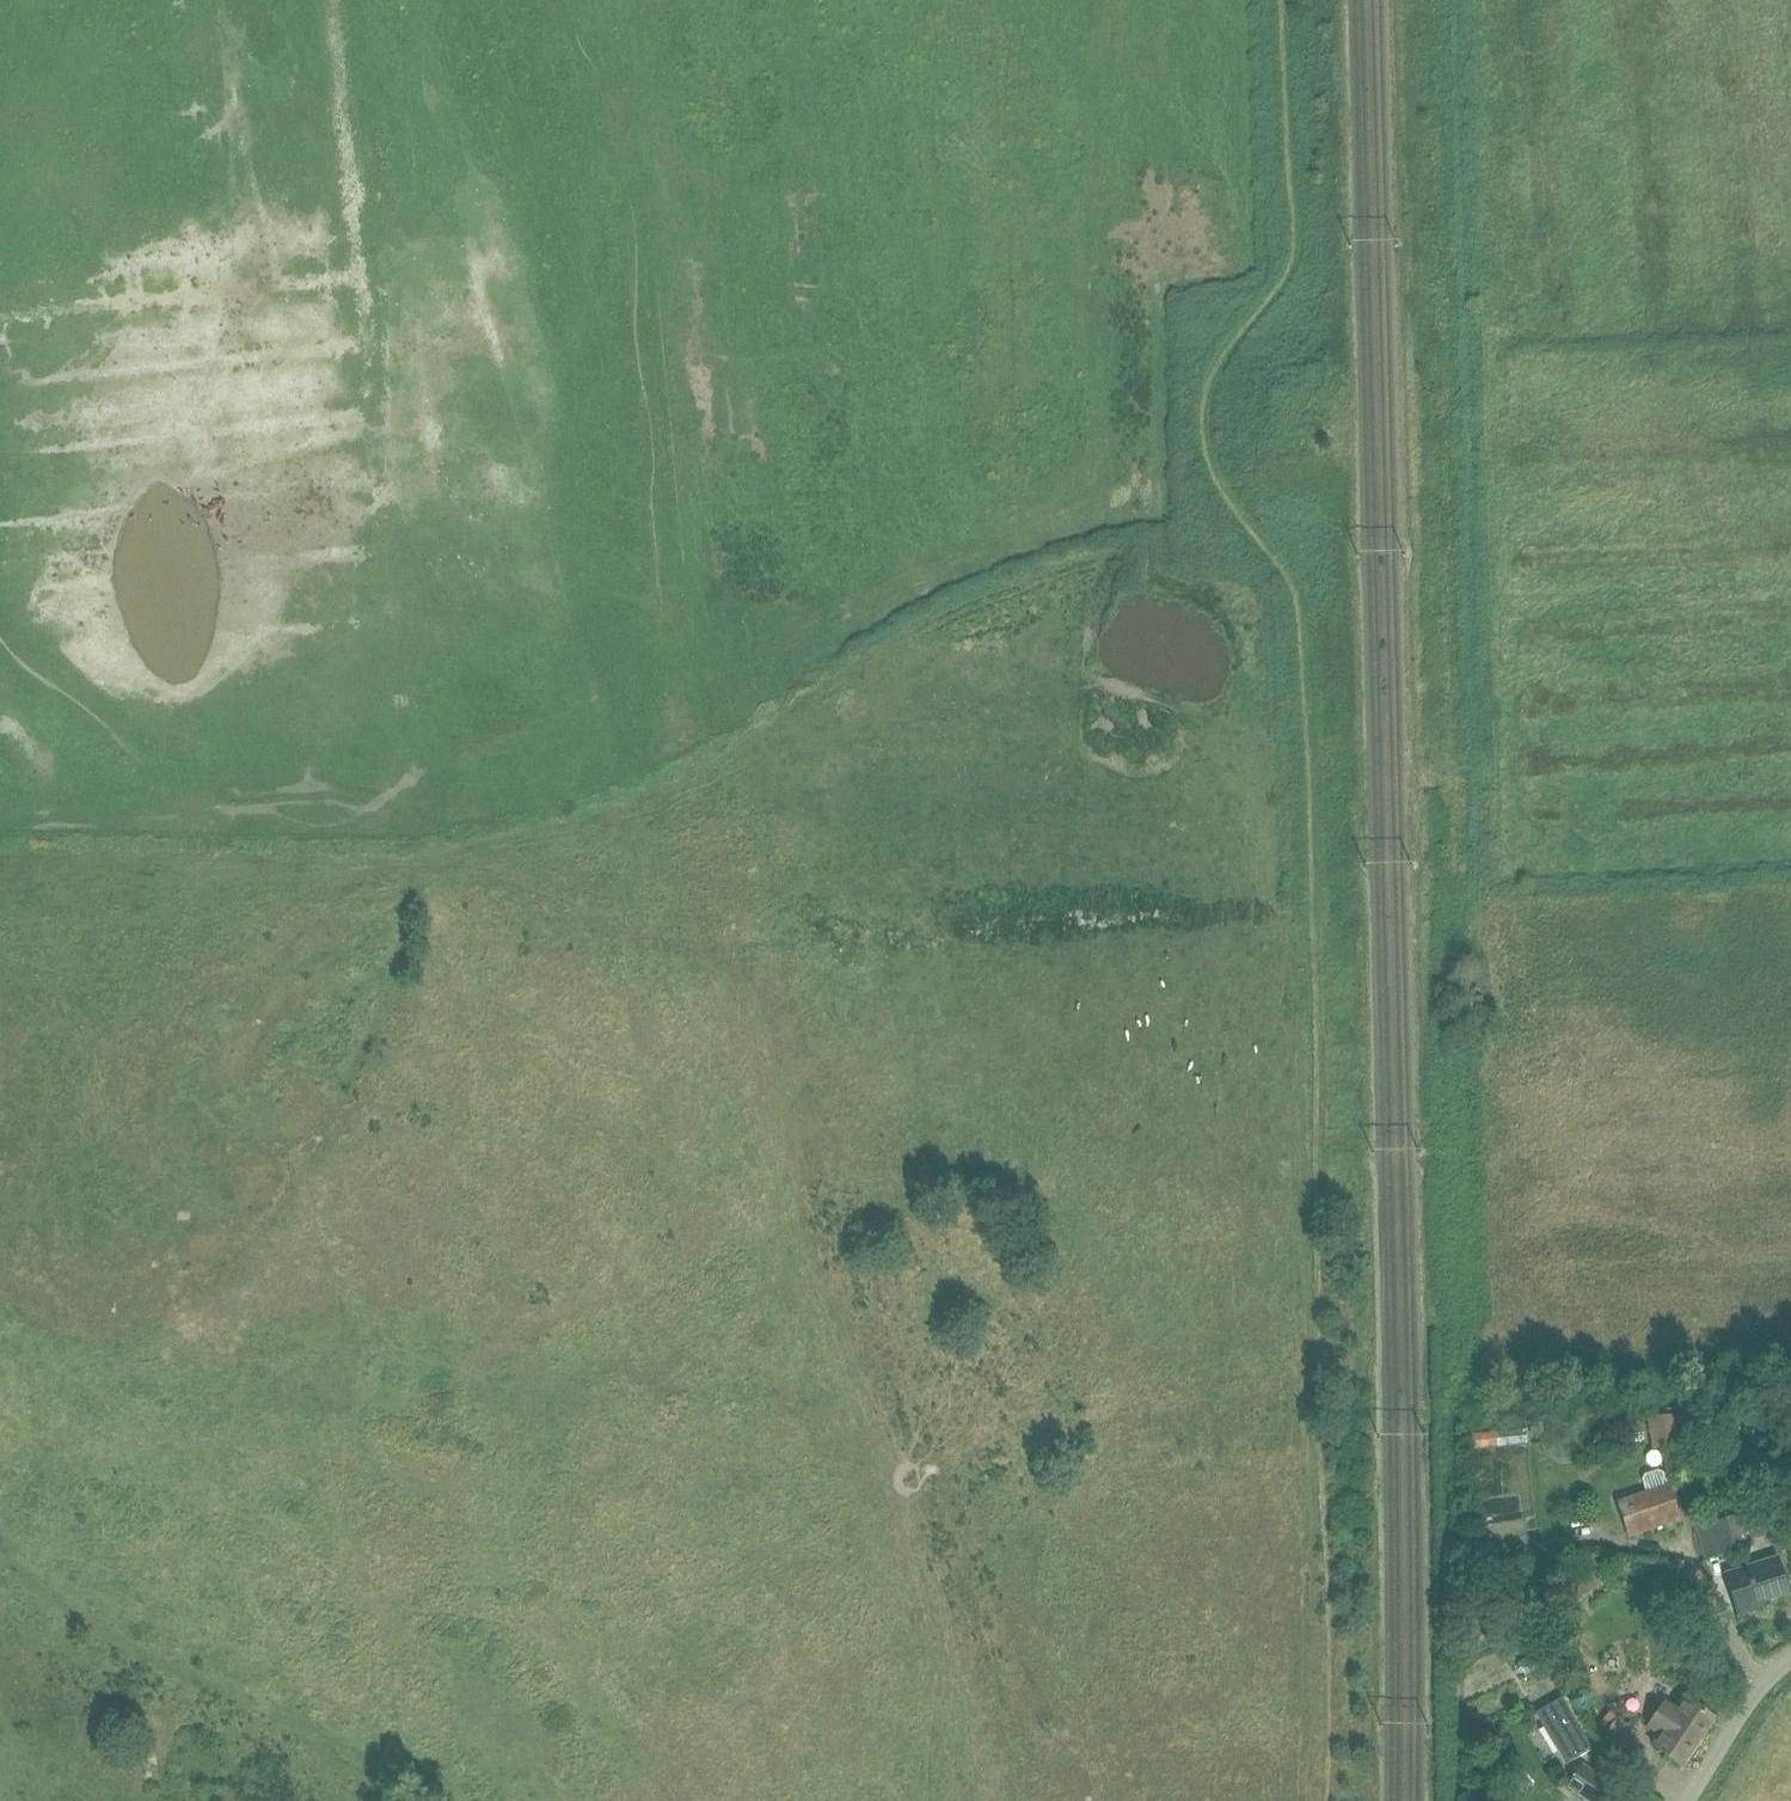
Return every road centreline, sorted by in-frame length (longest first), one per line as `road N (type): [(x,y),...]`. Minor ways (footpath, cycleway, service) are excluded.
road 1 (unclassified): [(1688,1800),(1732,1724),(1790,1659)]

